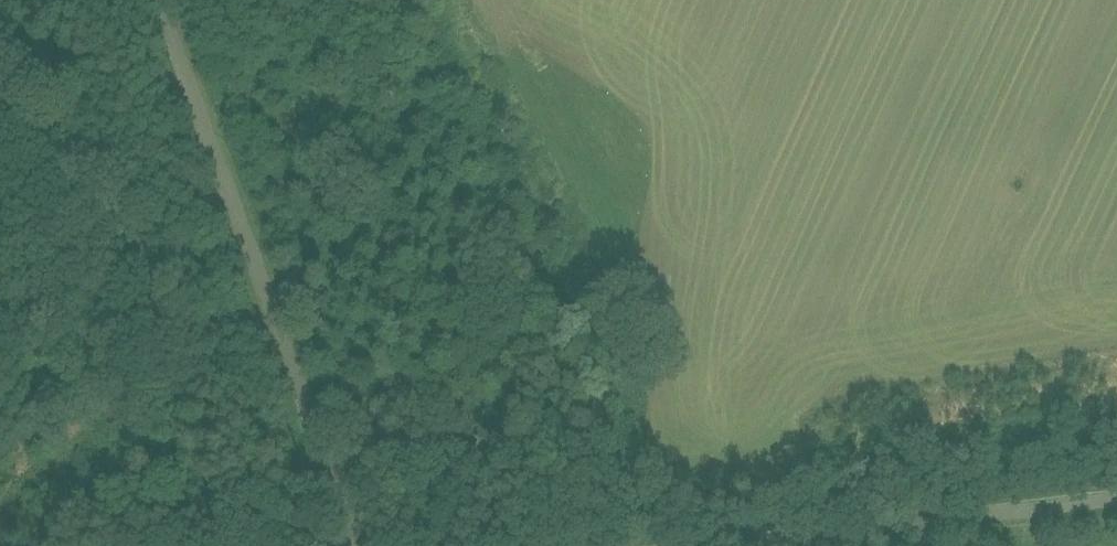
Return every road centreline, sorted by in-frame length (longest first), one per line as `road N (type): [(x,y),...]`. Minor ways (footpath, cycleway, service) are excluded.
road 1 (unclassified): [(354,545),(158,0)]
road 2 (unclassified): [(728,545),(1116,499)]

